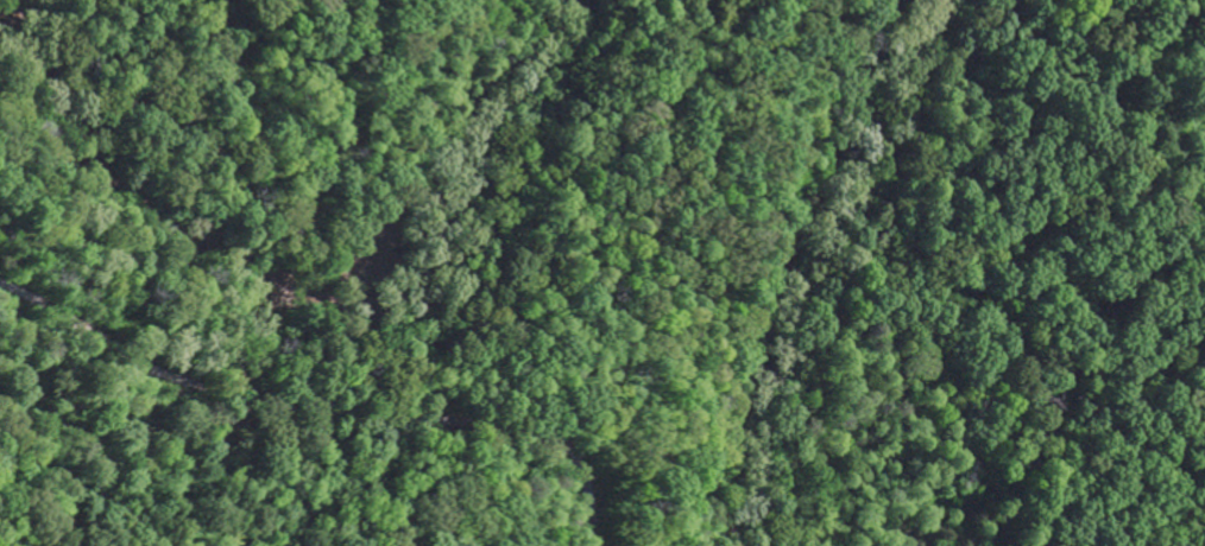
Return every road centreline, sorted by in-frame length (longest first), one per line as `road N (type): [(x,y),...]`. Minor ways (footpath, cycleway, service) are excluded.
road 1 (residential): [(595,545),(578,468),(550,436),(503,424),(323,414),(220,395),(0,283)]

